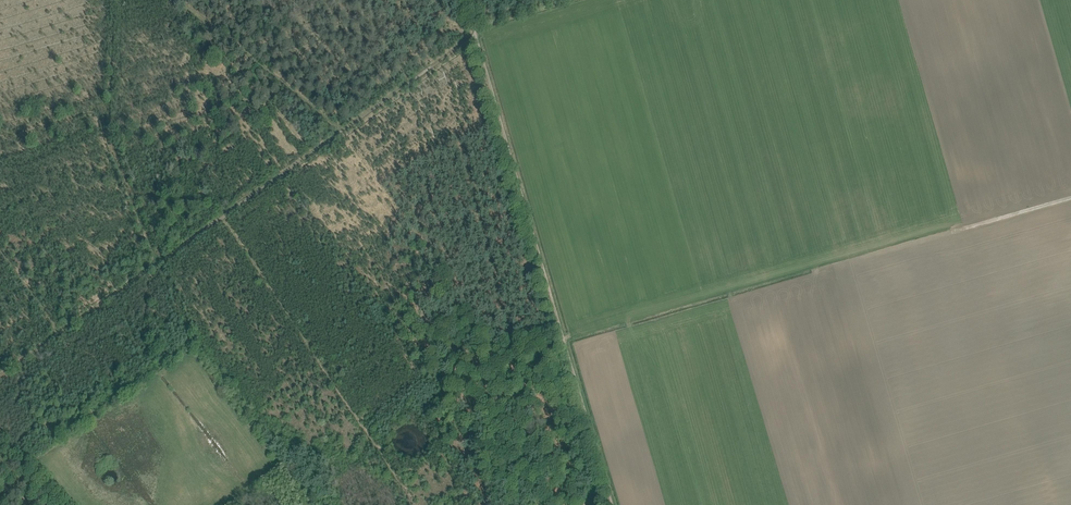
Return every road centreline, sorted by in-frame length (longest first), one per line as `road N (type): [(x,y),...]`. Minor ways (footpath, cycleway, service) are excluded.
road 1 (track): [(475,34),(612,504)]
road 2 (track): [(159,259),(475,34),(471,0)]
road 3 (track): [(180,0),(343,127)]

